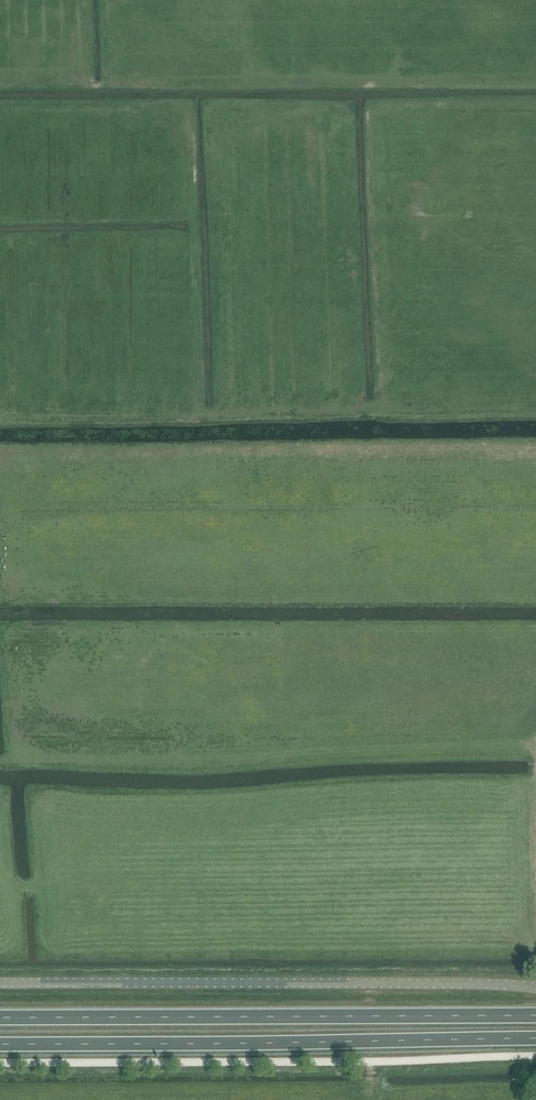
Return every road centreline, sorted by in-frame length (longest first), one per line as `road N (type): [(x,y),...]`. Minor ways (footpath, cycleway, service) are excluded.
road 1 (trunk): [(0,1044),(535,1040)]
road 2 (unclassified): [(0,984),(535,987)]
road 3 (trunk): [(535,1017),(0,1018)]

